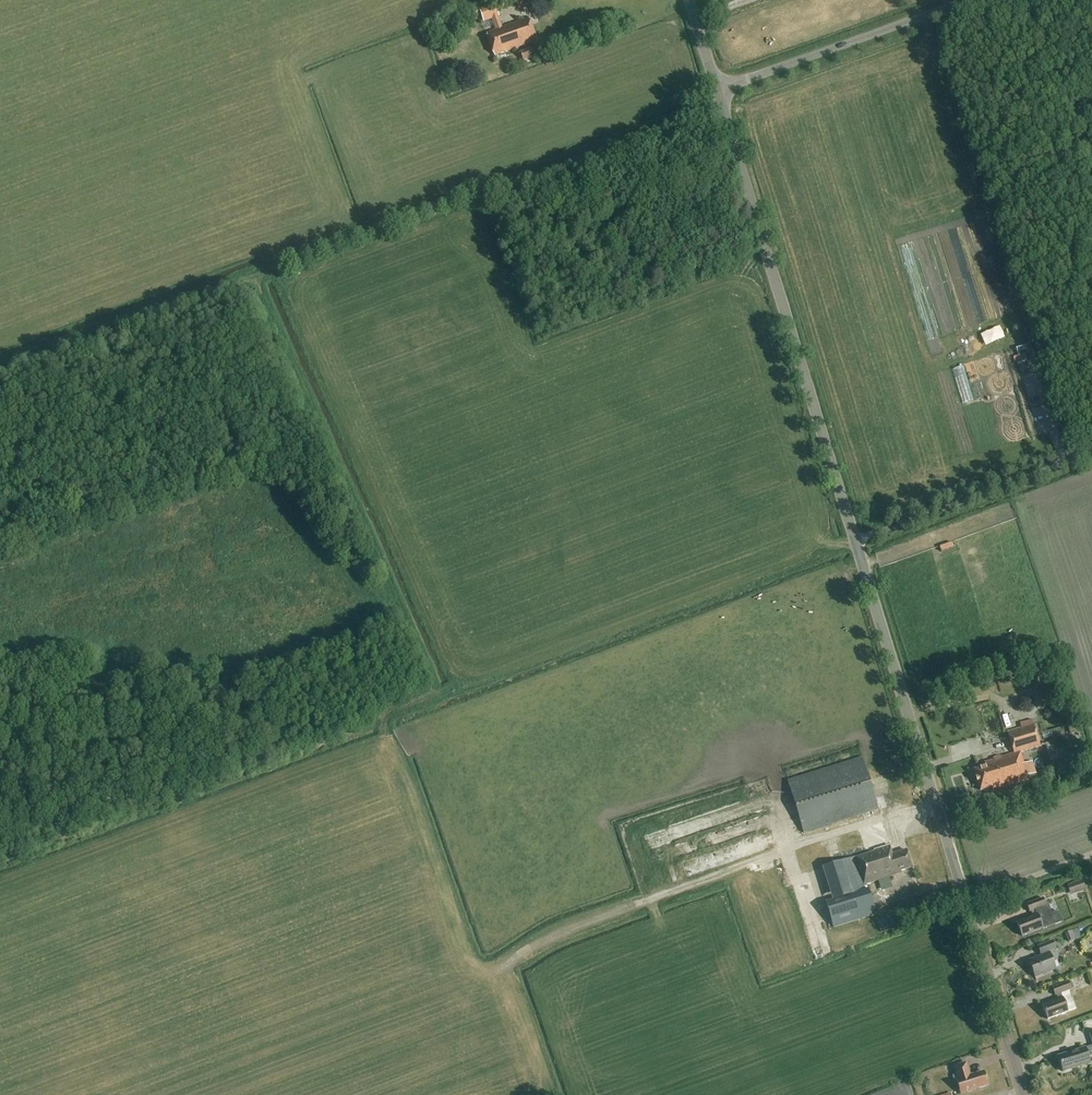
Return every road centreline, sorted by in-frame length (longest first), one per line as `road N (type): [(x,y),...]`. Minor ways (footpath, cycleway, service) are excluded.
road 1 (track): [(246,276),(434,684),(387,712),(383,723),(474,963),(495,970),(542,941),(766,856)]
road 2 (tertiary): [(1026,1094),(716,89)]
road 3 (track): [(722,107),(0,366)]
road 4 (unclassified): [(716,89),(969,0)]
road 5 (track): [(553,1094),(506,965)]

